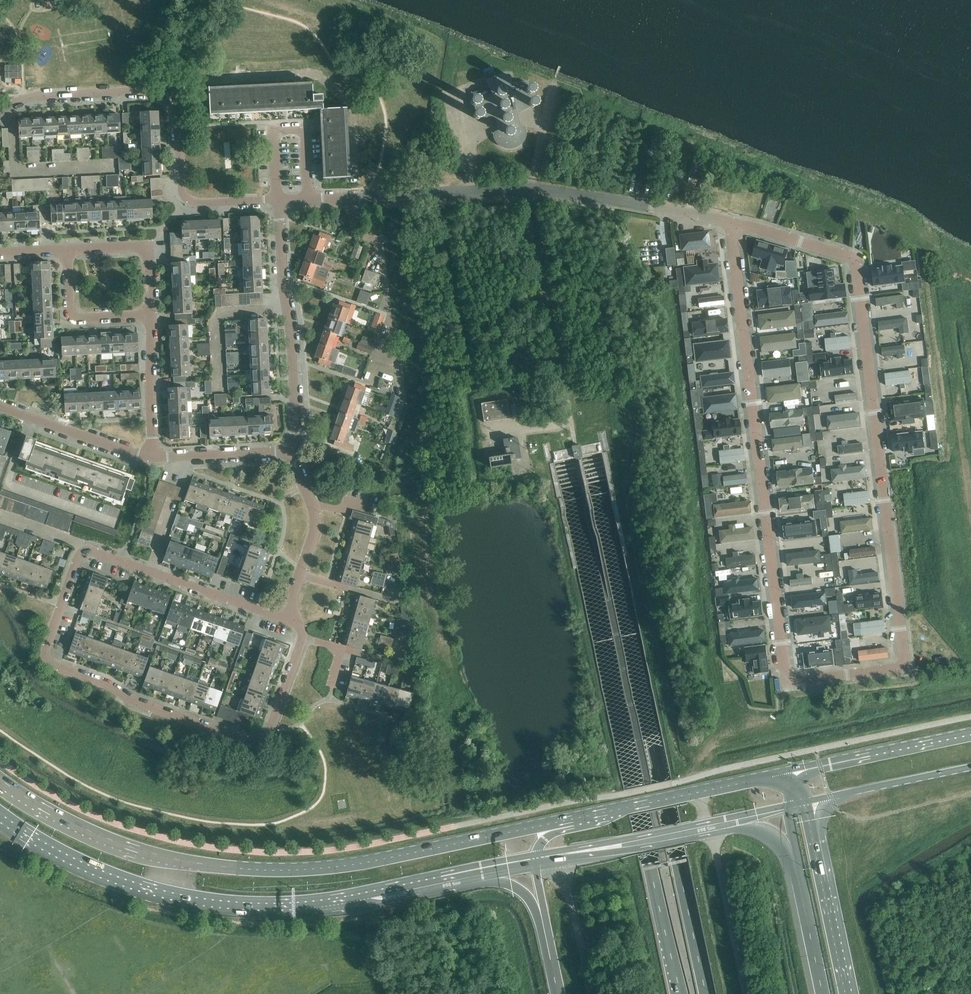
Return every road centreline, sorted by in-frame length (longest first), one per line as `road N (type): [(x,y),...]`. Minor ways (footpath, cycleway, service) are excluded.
road 1 (motorway): [(466,0),(680,993)]
road 2 (motorway): [(706,993),(495,0)]
road 3 (residential): [(731,224),(786,681),(905,667),(857,260)]
road 4 (primary): [(573,818),(364,862),(244,868),(125,846),(0,779)]
road 5 (primary): [(0,816),(111,878),(218,903),(304,905),(462,875)]
road 6 (residential): [(302,637),(262,742),(127,696),(46,656),(85,552)]
road 7 (residential): [(310,200),(513,190),(606,198),(731,224)]
road 8 (residential): [(279,200),(180,203),(179,127),(163,94),(24,99),(0,119)]
road 9 (residential): [(298,427),(279,200)]
road 10 (primary): [(793,772),(573,818)]
road 11 (residential): [(286,619),(85,552)]
road 12 (motorway): [(845,993),(804,802)]
road 13 (residential): [(286,619),(314,522),(290,445)]
road 14 (primary): [(970,734),(793,772)]
road 15 (primary): [(535,861),(710,828)]
road 16 (primary): [(804,802),(970,767)]
road 17 (residential): [(159,460),(0,407)]
road 18 (residential): [(152,316),(150,244),(66,248)]
road 19 (residential): [(66,248),(72,320),(152,316)]
road 20 (motorway): [(793,849),(823,993)]
road 21 (residential): [(159,460),(152,316)]
road 22 (residential): [(290,445),(159,460)]
road 23 (residential): [(857,260),(731,224)]

